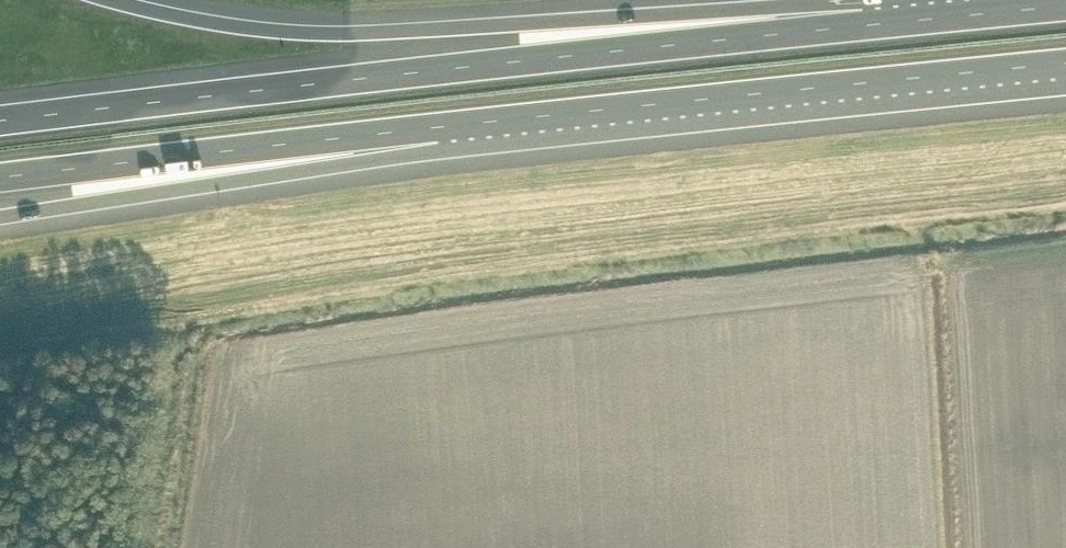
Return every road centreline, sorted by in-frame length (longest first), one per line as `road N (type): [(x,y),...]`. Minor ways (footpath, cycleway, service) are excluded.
road 1 (motorway): [(894,22),(0,122)]
road 2 (motorway): [(894,22),(831,1),(292,32),(112,0)]
road 3 (motorway): [(436,128),(1065,67)]
road 4 (motorway): [(0,217),(248,180),(436,128)]
road 5 (motorway): [(0,178),(436,128)]
road 6 (motorway): [(1065,7),(894,22)]

